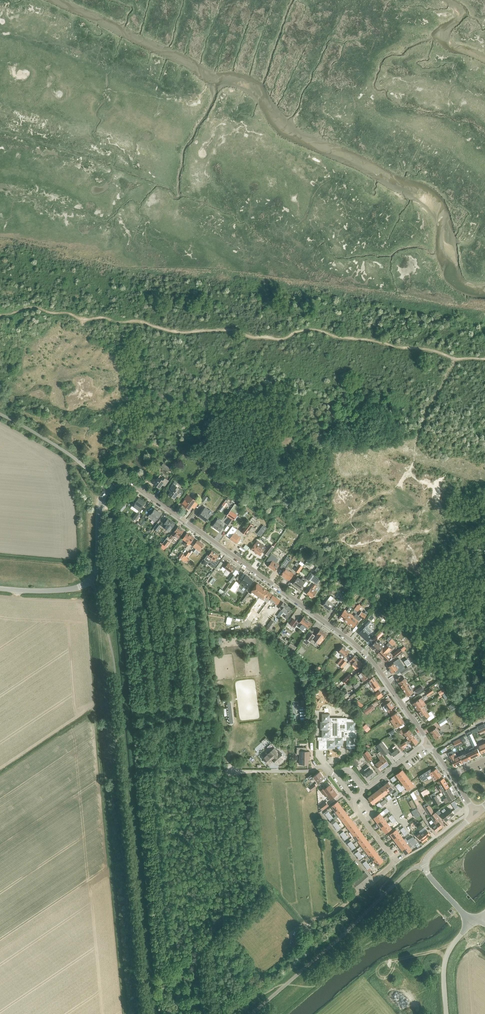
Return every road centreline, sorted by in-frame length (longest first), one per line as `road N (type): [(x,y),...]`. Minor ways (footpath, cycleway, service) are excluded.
road 1 (residential): [(429,744),(394,687),(346,635),(132,484),(107,491)]
road 2 (unclassified): [(0,589),(55,591),(90,580),(107,491)]
road 3 (tertiary): [(468,920),(425,865),(476,814)]
road 4 (unclassified): [(290,935),(340,908),(395,861)]
road 5 (track): [(453,360),(406,469)]

